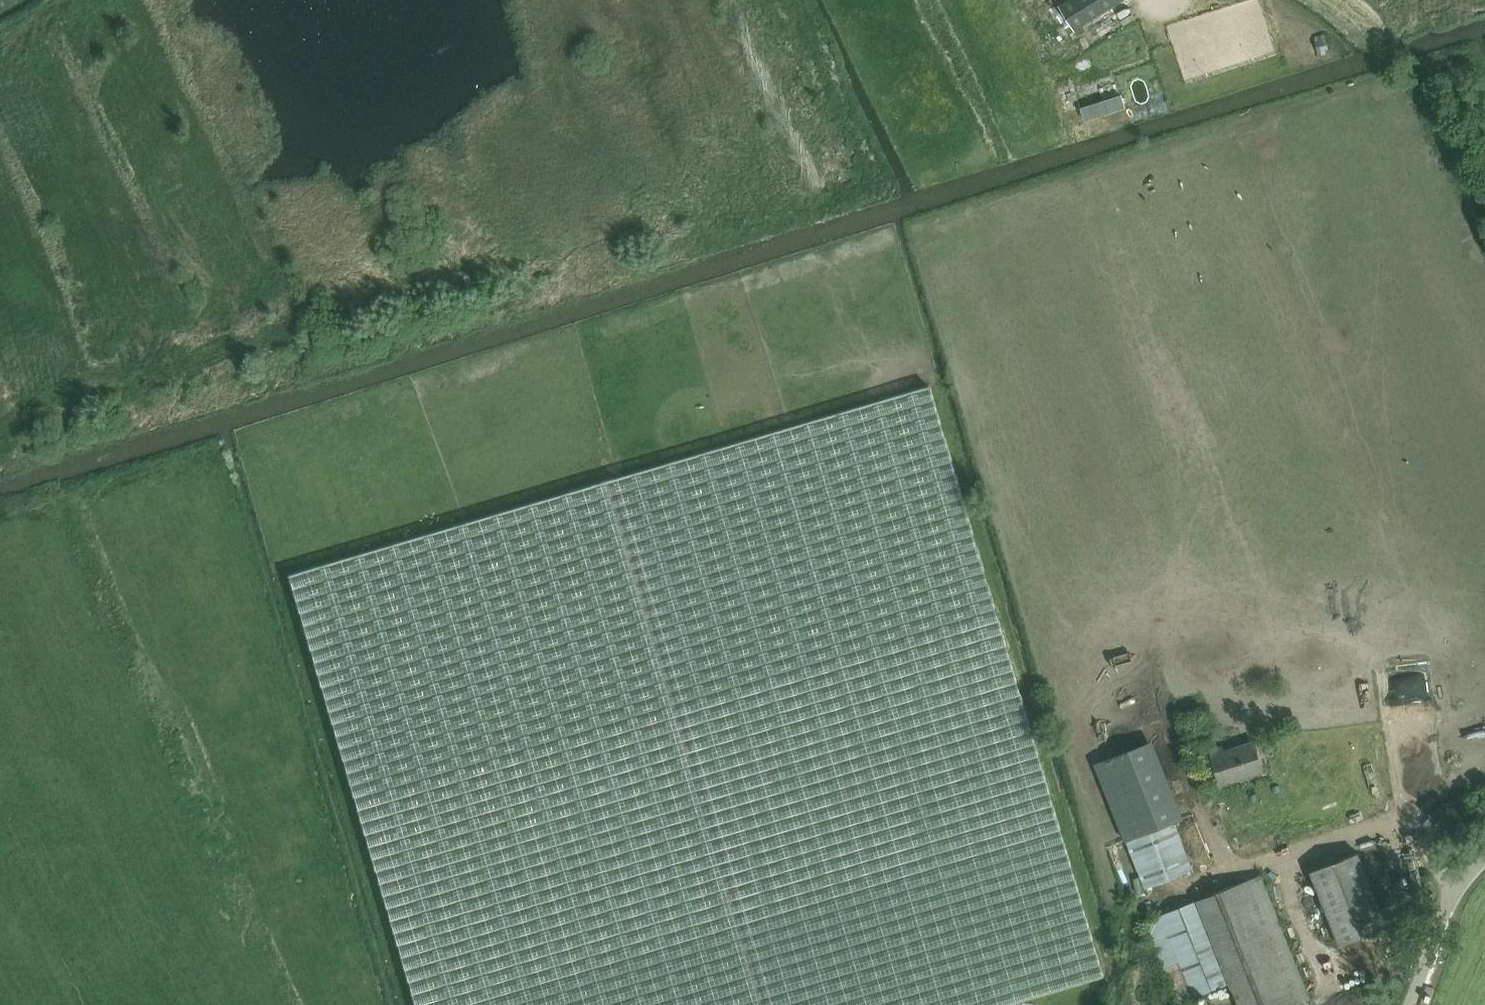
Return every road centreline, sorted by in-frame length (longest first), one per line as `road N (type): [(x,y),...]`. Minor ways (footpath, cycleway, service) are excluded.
road 1 (unclassified): [(1409,1004),(1446,911),(1484,859)]

